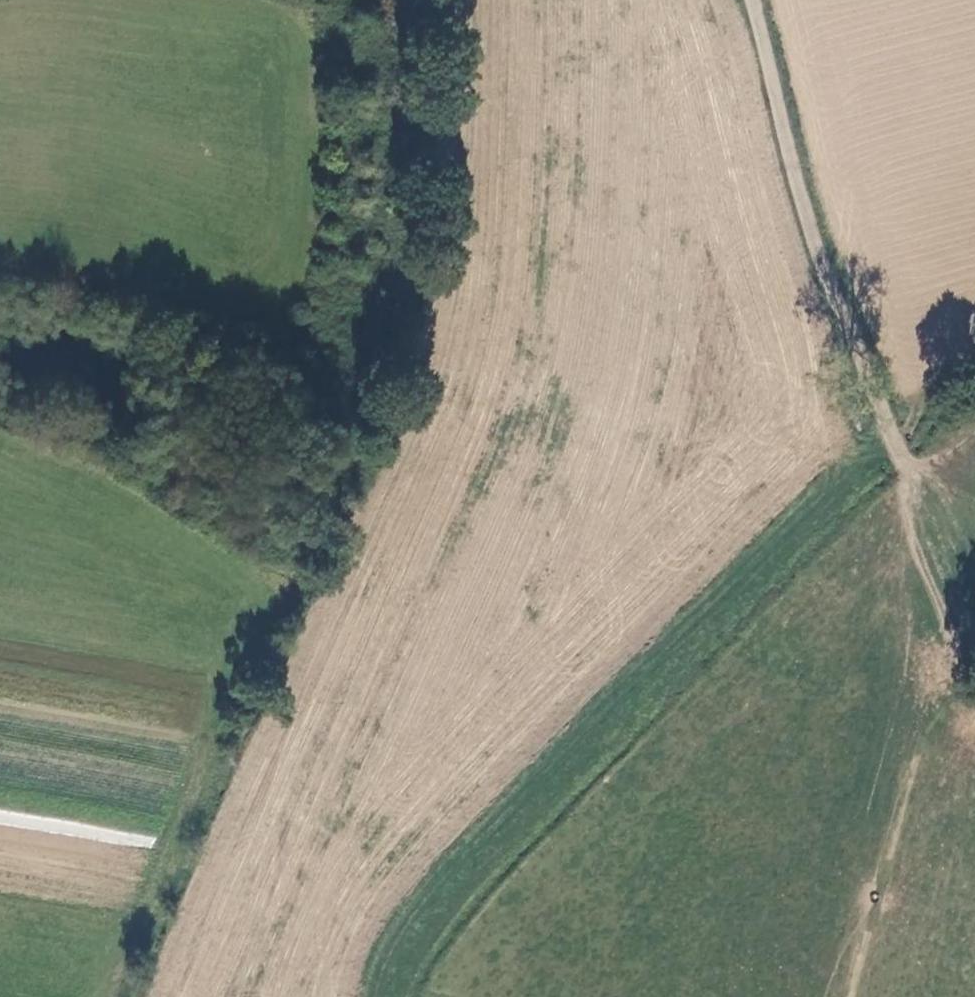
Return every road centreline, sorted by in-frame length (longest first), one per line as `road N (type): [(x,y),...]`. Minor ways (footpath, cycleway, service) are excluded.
road 1 (track): [(774,0),(828,260),(964,611)]

